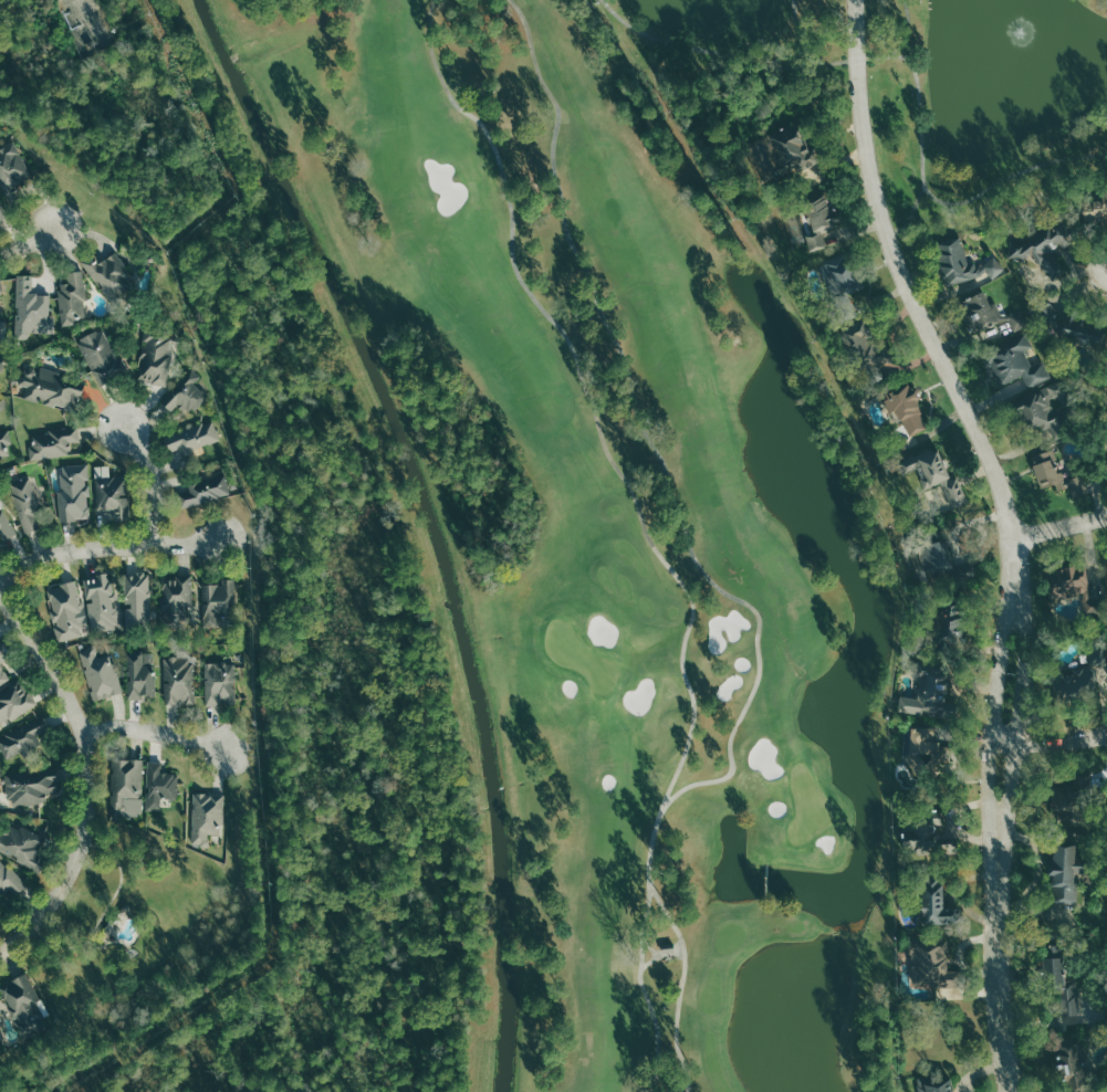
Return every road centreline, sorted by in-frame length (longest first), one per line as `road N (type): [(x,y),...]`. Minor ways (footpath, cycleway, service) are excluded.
road 1 (residential): [(1015,594),(1004,502),(907,290),(866,167),(854,0)]
road 2 (residential): [(998,872),(1026,645),(1015,594)]
road 3 (residential): [(998,872),(990,754),(1015,594)]
road 4 (residential): [(0,950),(46,907),(81,841),(83,734)]
road 5 (residential): [(0,579),(74,548),(226,540)]
road 6 (residential): [(1010,1091),(998,872)]
road 7 (residential): [(83,734),(0,591)]
road 8 (residential): [(83,734),(117,727),(230,749)]
road 9 (residential): [(156,546),(143,462),(132,433),(118,426)]

